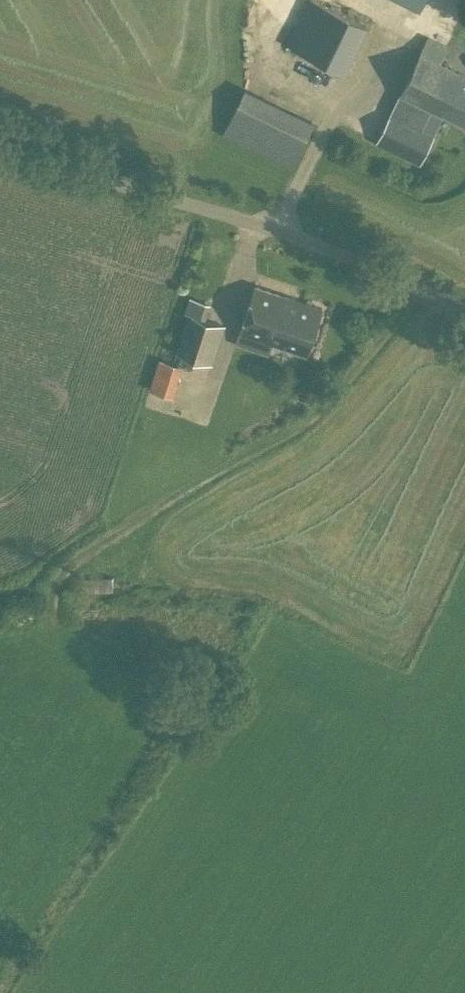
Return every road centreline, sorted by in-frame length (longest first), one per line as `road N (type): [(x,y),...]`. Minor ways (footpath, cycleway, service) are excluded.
road 1 (unclassified): [(464,314),(253,220),(0,150)]

